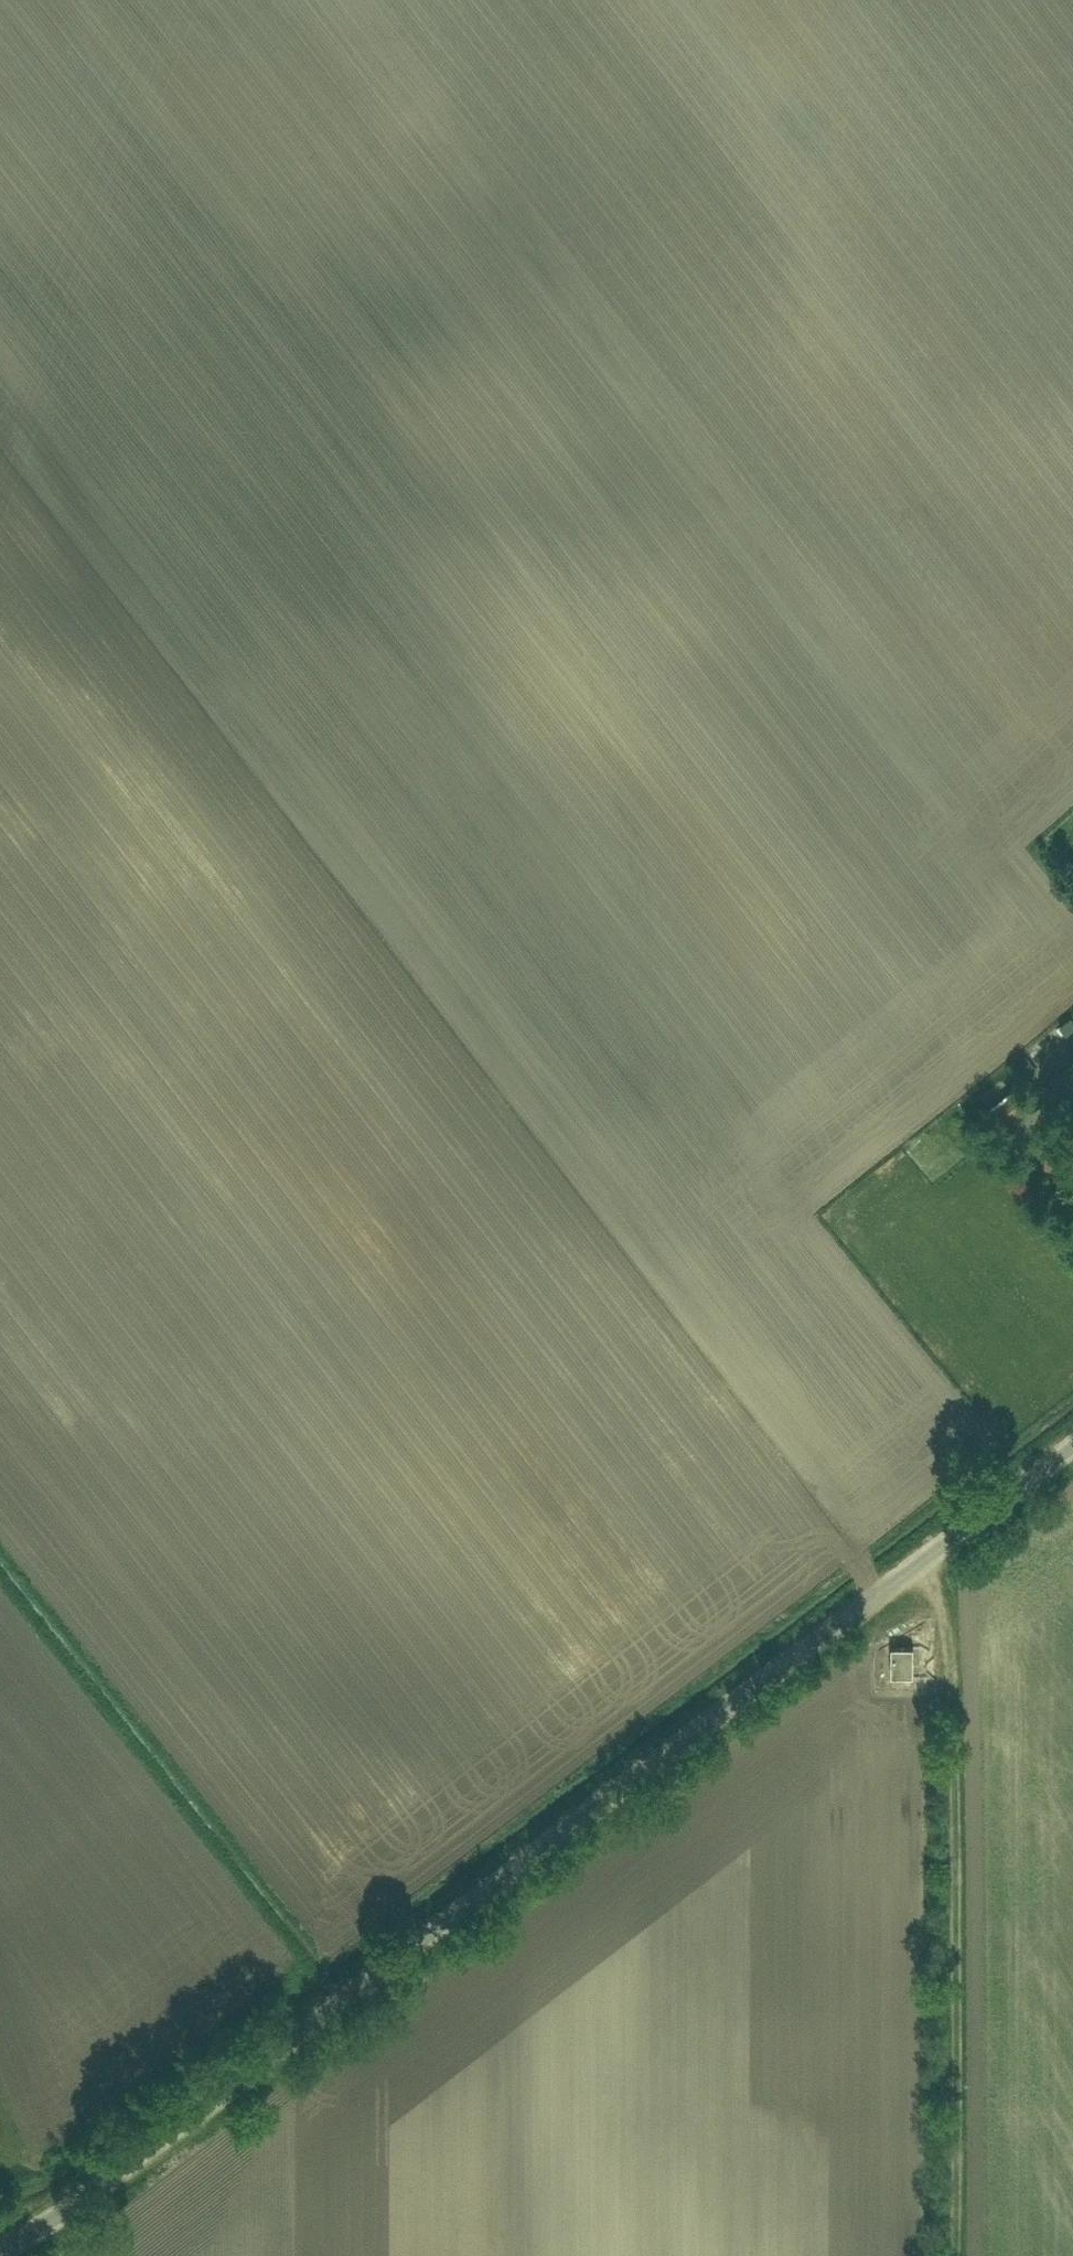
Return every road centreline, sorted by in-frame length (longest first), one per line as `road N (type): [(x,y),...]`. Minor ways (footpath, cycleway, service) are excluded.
road 1 (unclassified): [(1072,1434),(34,2224),(0,2241)]
road 2 (track): [(945,2255),(944,1530)]

